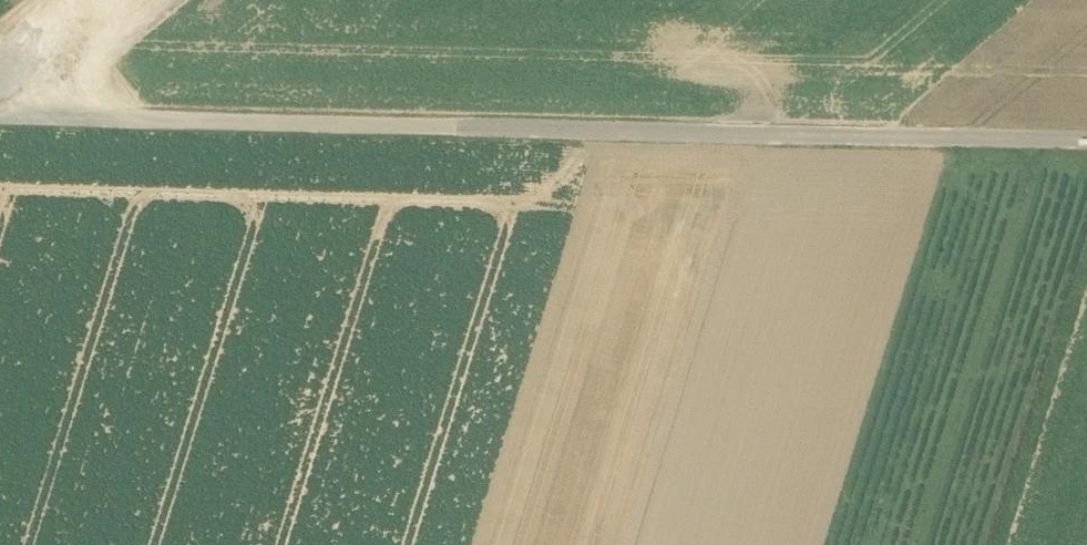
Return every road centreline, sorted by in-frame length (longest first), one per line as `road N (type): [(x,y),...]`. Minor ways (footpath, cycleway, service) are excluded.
road 1 (track): [(0,117),(1086,143)]

